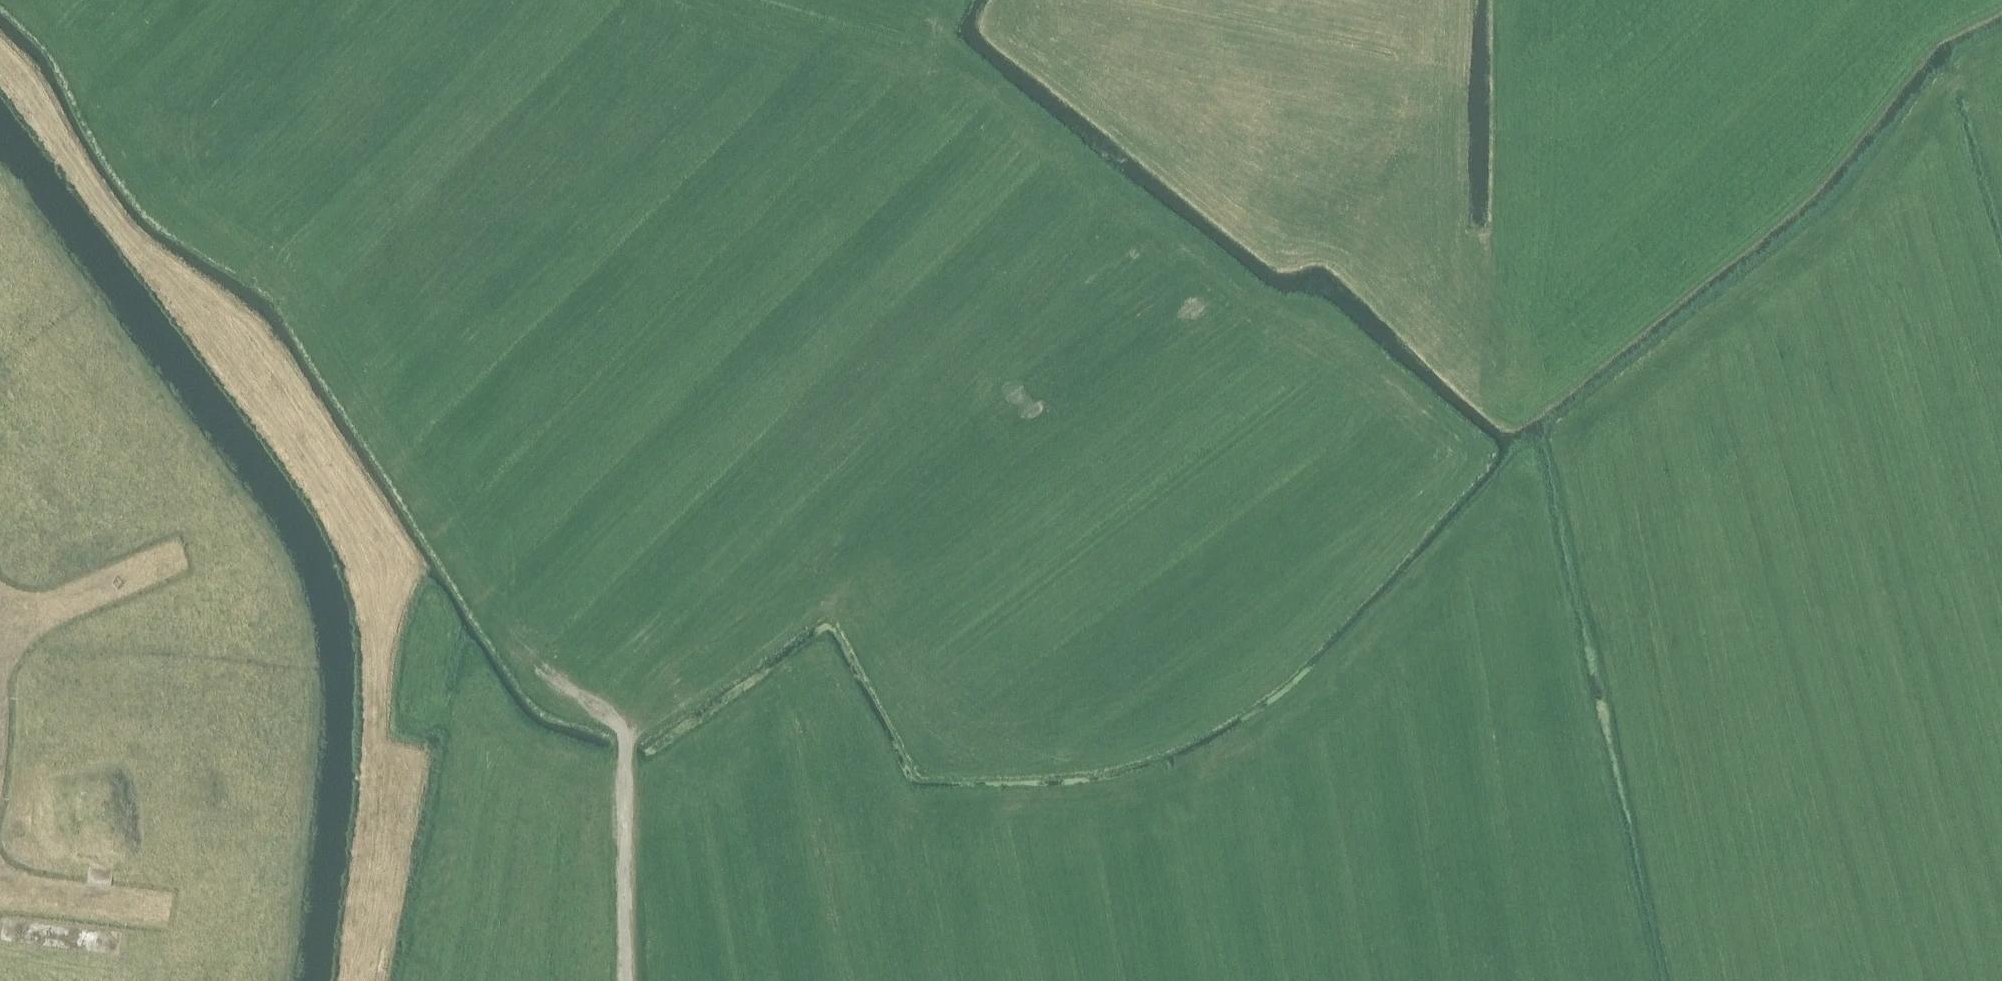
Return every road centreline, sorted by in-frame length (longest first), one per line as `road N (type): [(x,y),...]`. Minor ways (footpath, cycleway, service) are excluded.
road 1 (track): [(626,980),(627,735),(600,704)]
road 2 (track): [(0,627),(183,556)]
road 3 (track): [(0,883),(175,908)]

